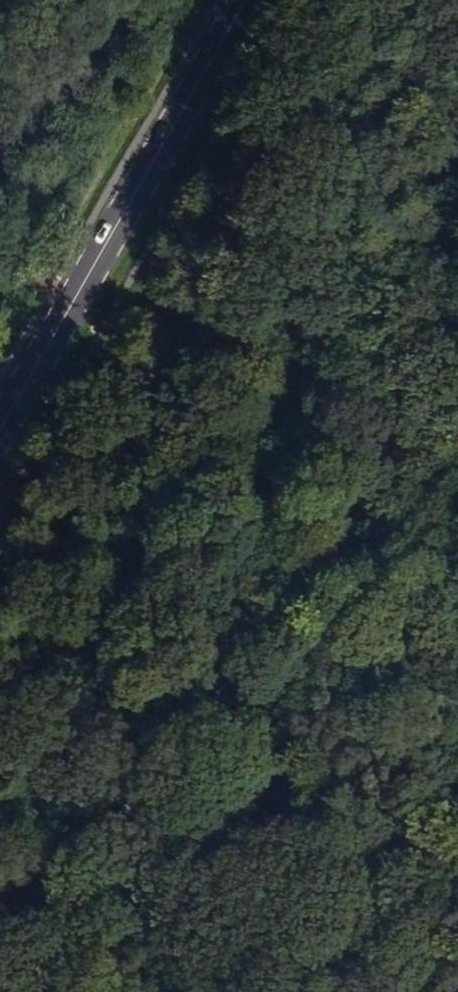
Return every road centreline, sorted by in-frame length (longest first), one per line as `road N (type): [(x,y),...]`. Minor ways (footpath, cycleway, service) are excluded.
road 1 (primary): [(249,0),(0,434)]

